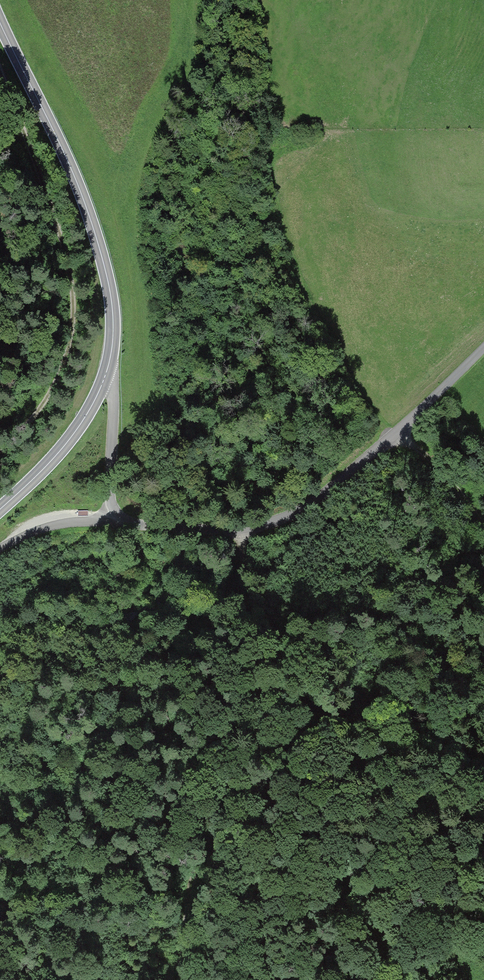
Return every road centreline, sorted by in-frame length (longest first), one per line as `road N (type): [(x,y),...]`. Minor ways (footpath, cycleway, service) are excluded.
road 1 (track): [(241,527),(234,589),(117,712),(66,816),(57,849),(58,899),(32,979)]
road 2 (track): [(483,772),(368,720),(312,732),(288,756),(254,821),(202,863),(192,882),(185,979)]
road 3 (unclassified): [(110,521),(214,530),(259,526),(300,510),(483,347)]
road 4 (track): [(28,427),(67,358),(72,272),(0,68)]
road 5 (tertiary): [(109,370),(113,330),(104,263),(69,167),(0,21)]
road 6 (tertiary): [(0,509),(67,444),(109,370)]
road 7 (unclassified): [(109,370),(110,521)]
road 8 (track): [(256,0),(265,130)]
road 9 (track): [(396,432),(452,480),(483,526)]

